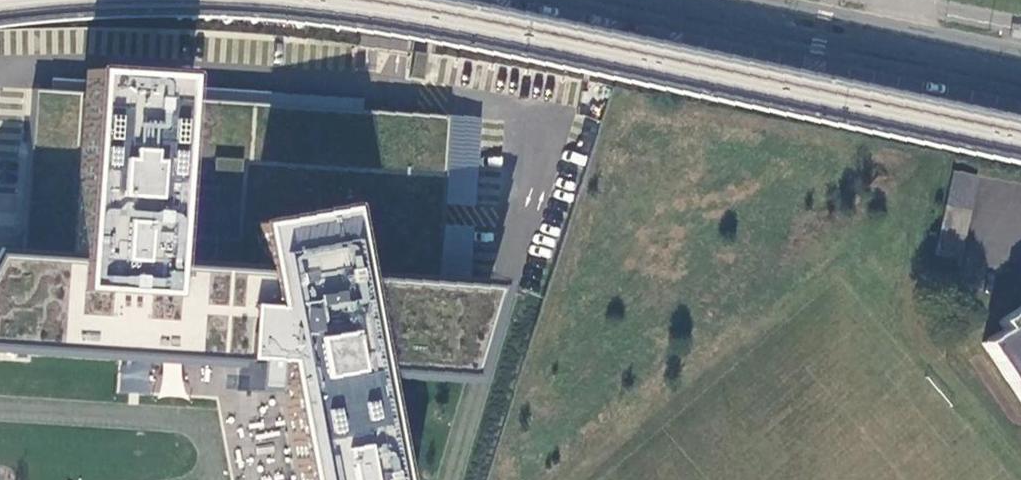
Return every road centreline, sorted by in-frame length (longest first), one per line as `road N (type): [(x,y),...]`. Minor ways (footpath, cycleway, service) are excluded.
road 1 (secondary): [(1020,66),(693,0)]

